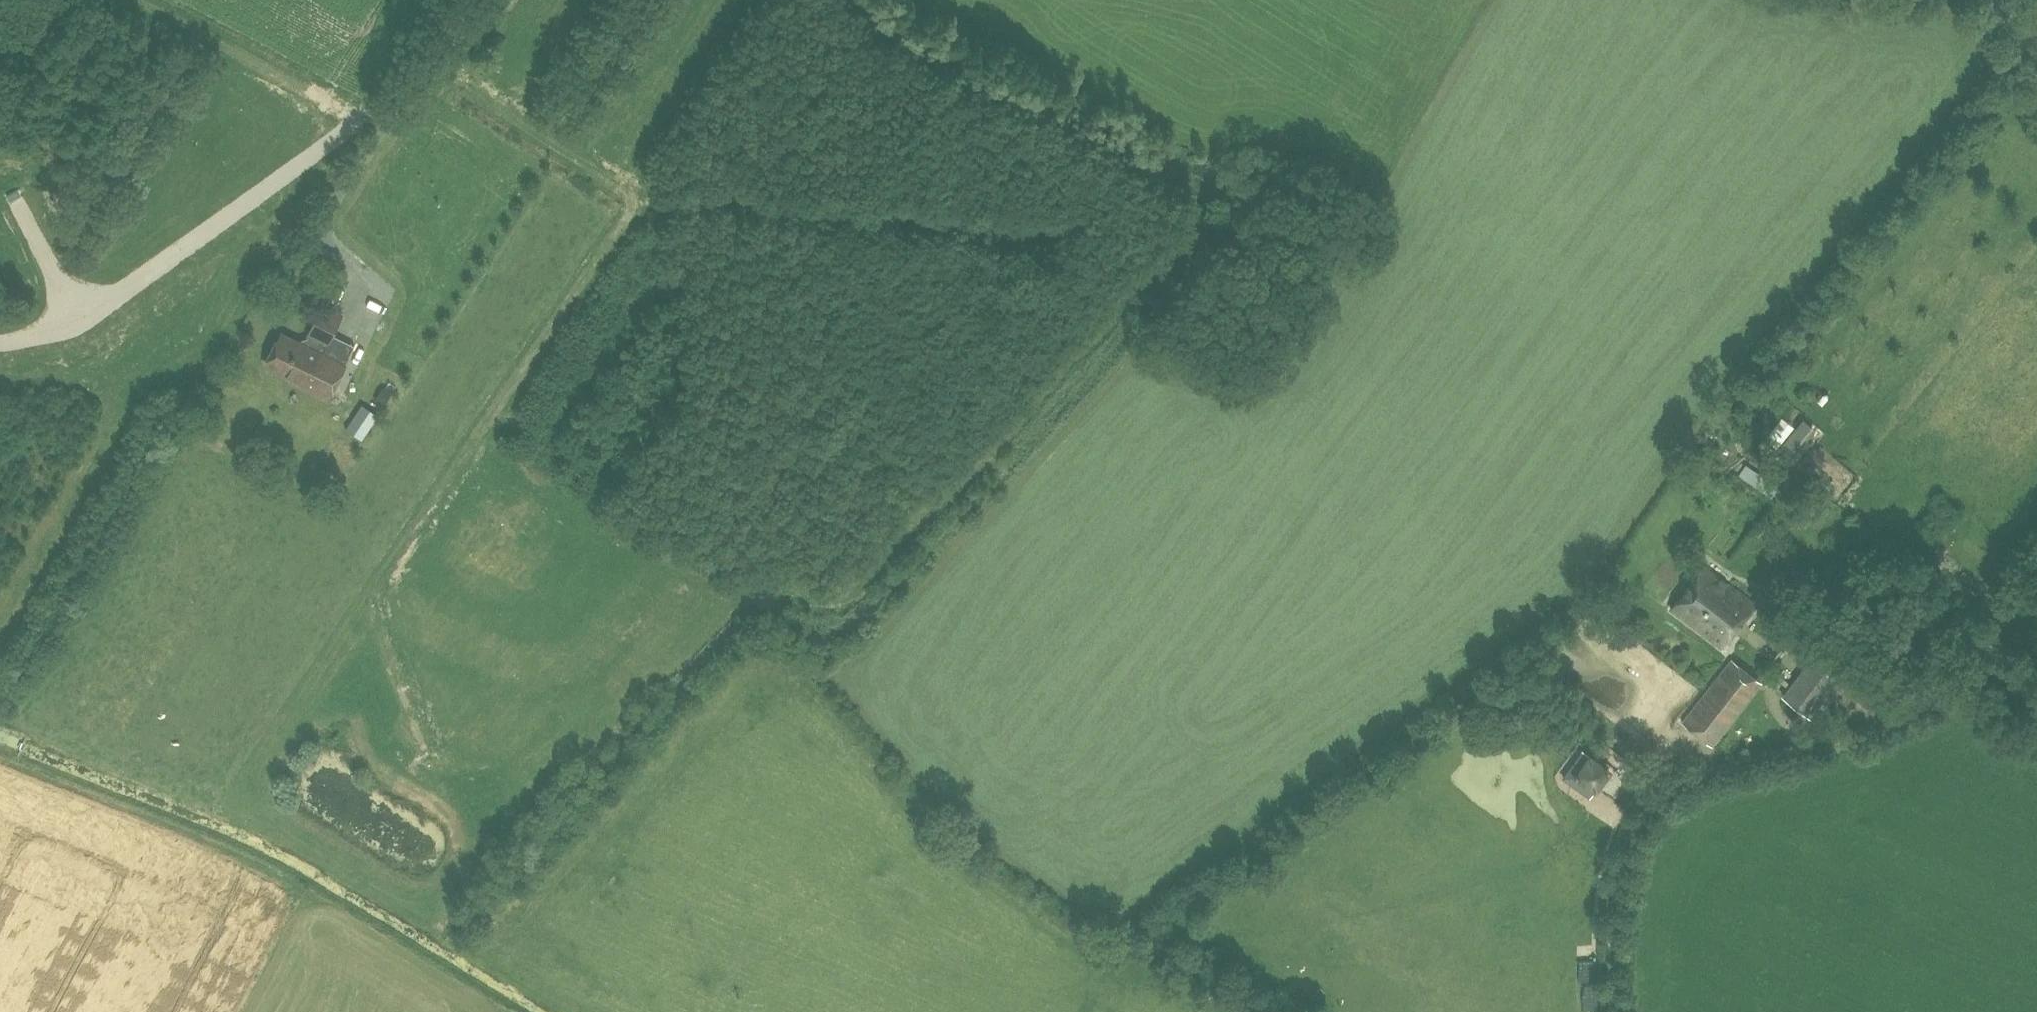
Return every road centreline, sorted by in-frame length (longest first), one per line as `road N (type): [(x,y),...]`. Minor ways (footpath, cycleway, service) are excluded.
road 1 (unclassified): [(318,206),(463,0)]

